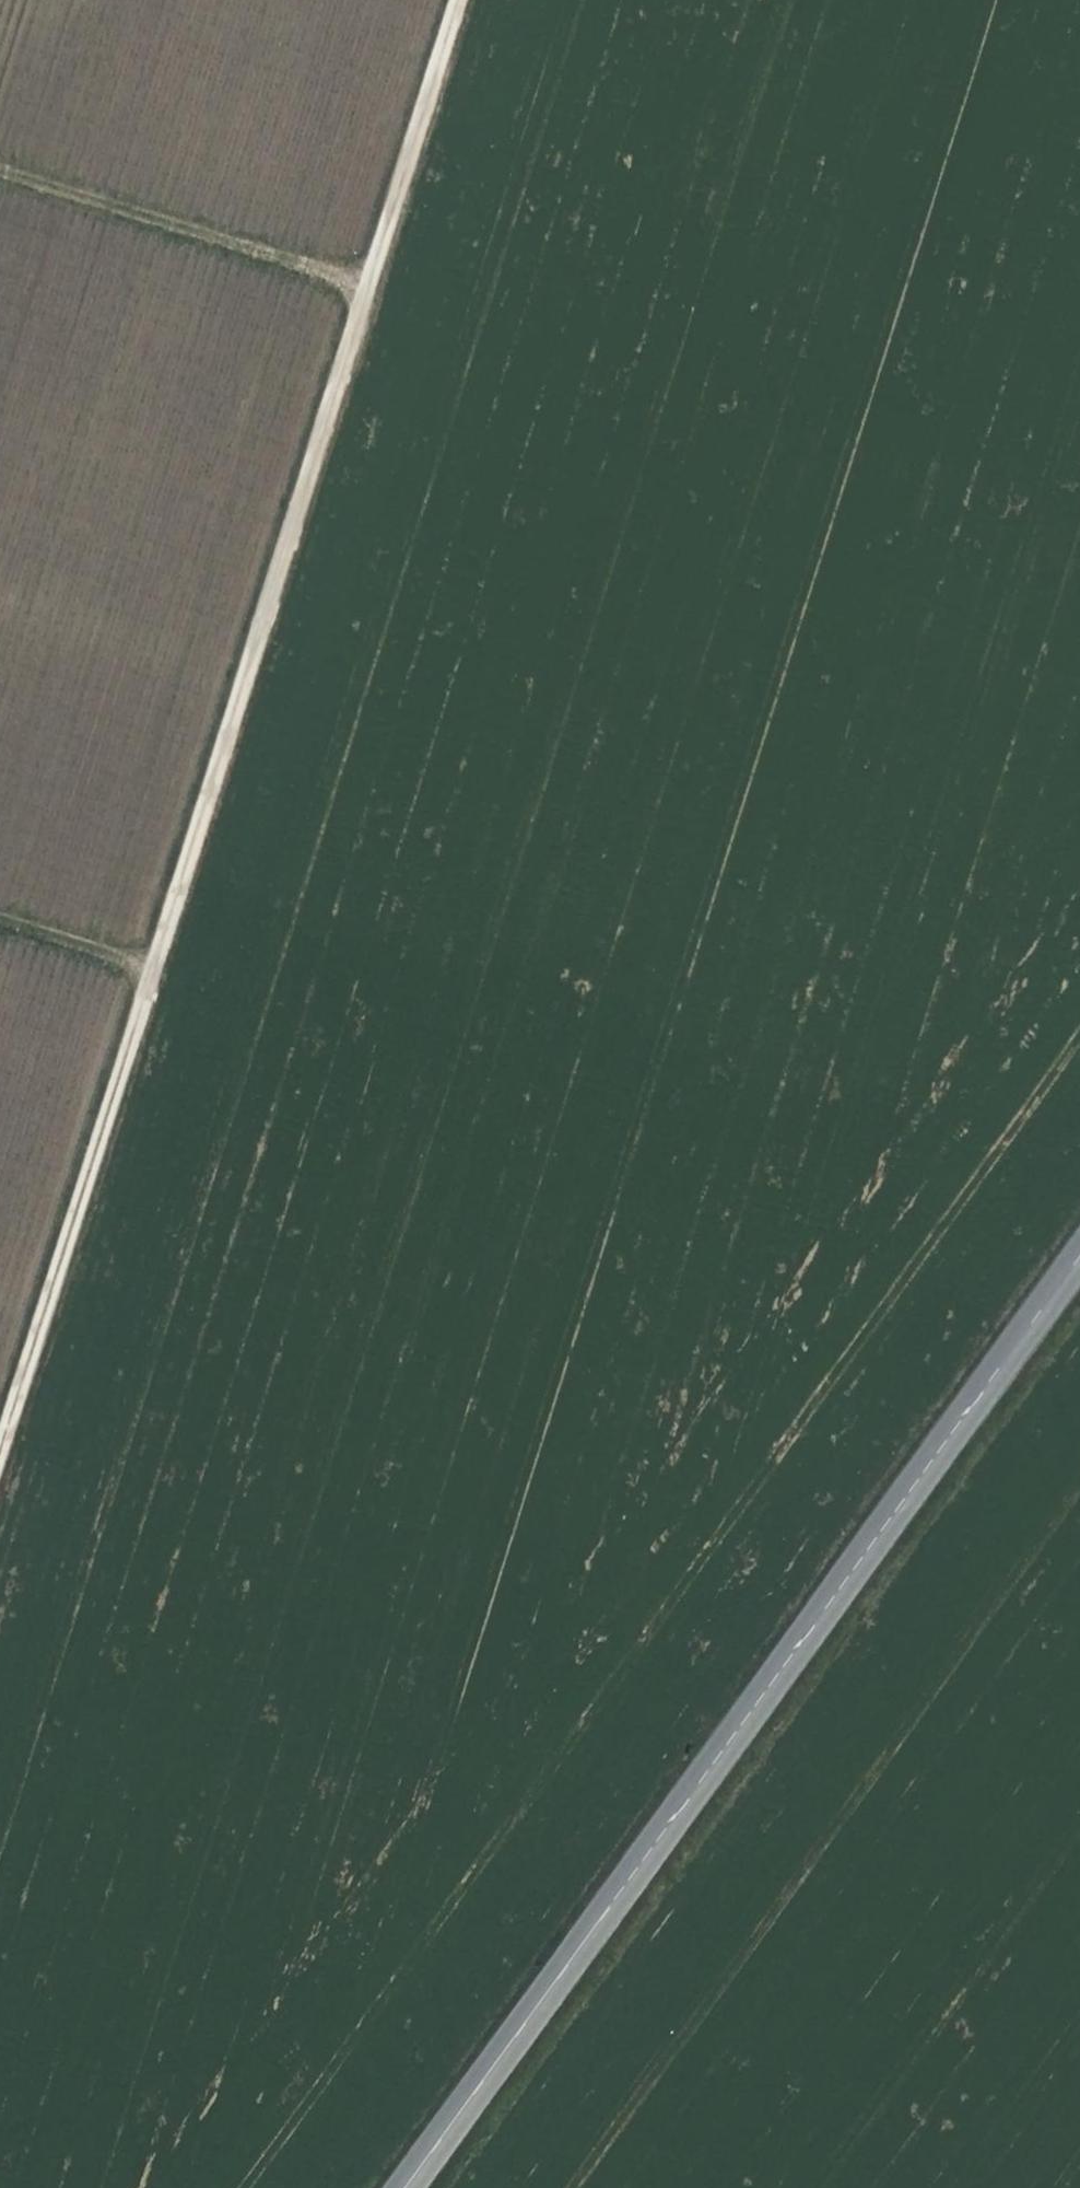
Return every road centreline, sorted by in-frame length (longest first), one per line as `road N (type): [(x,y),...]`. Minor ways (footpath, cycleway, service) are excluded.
road 1 (track): [(0,1440),(454,0)]
road 2 (tertiary): [(418,2187),(678,1850),(883,1542),(1079,1269)]

